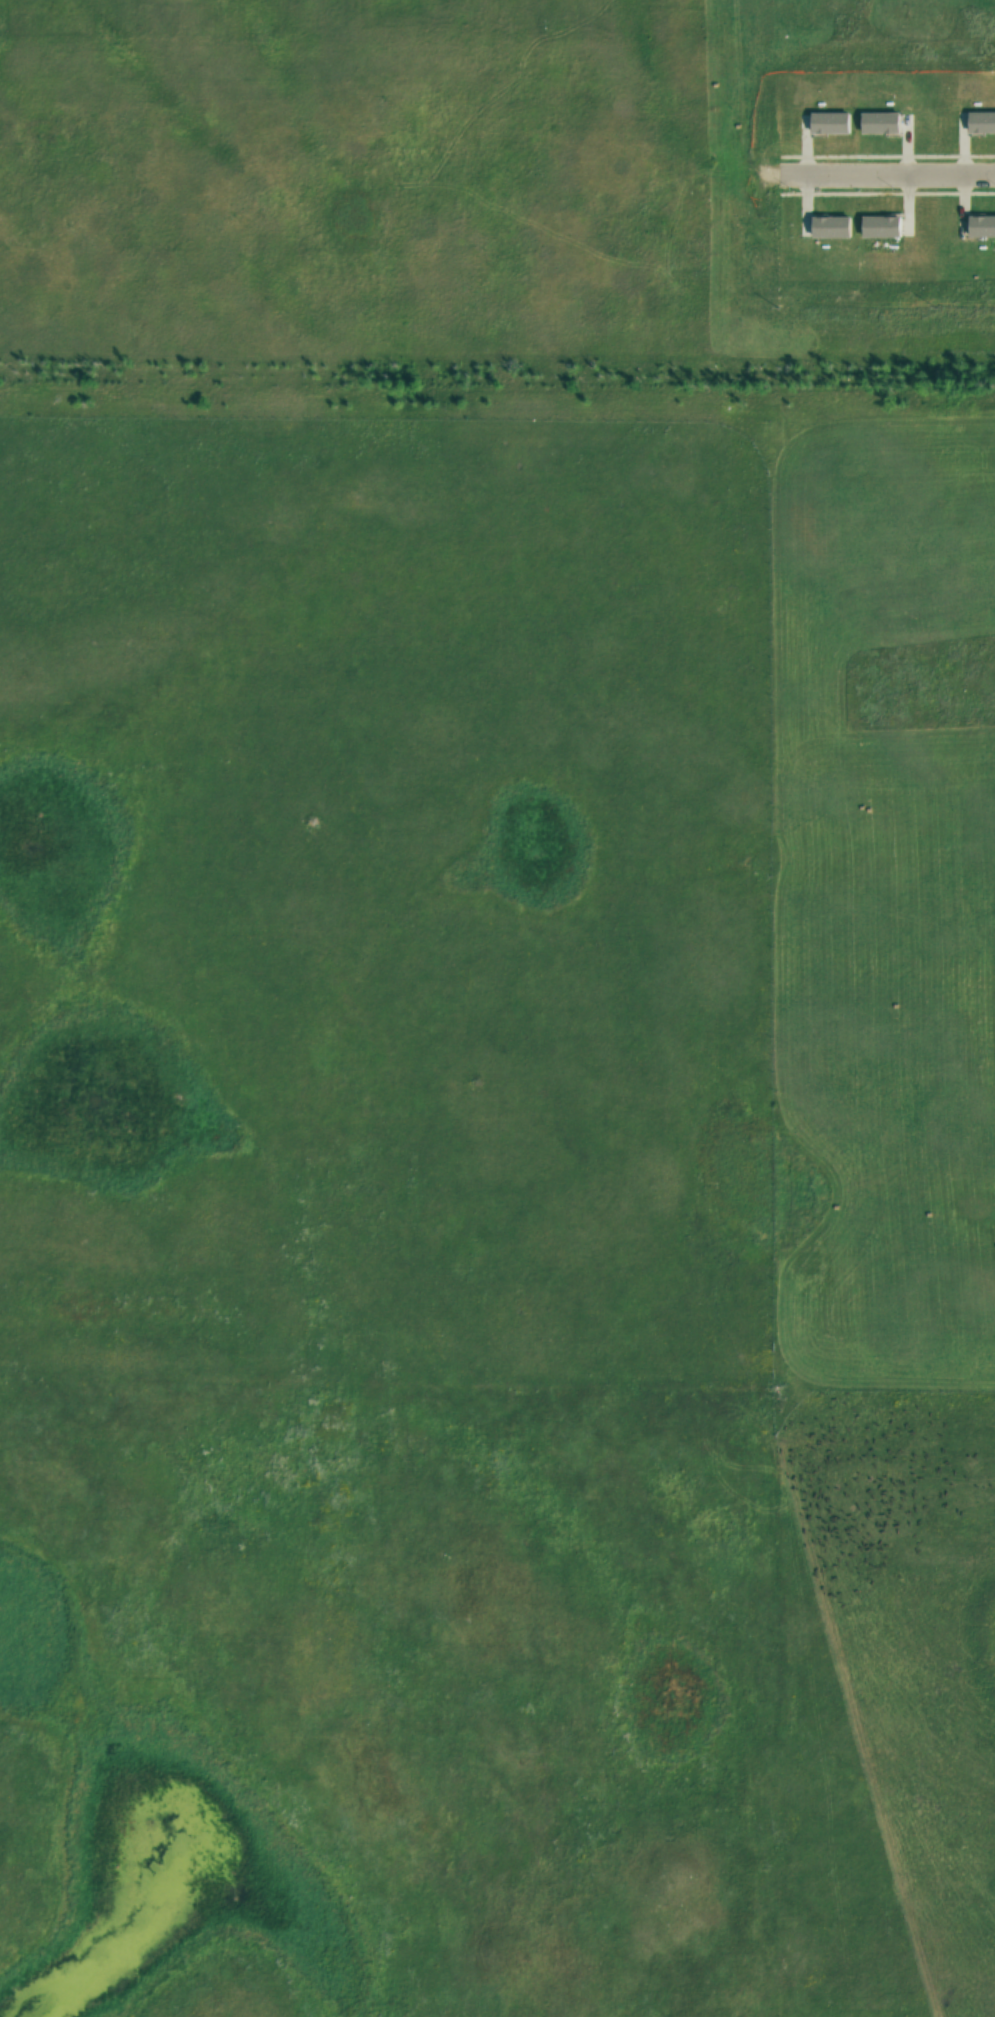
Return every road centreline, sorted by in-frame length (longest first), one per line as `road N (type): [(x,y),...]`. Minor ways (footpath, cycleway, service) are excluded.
road 1 (residential): [(994,172),(767,174)]

